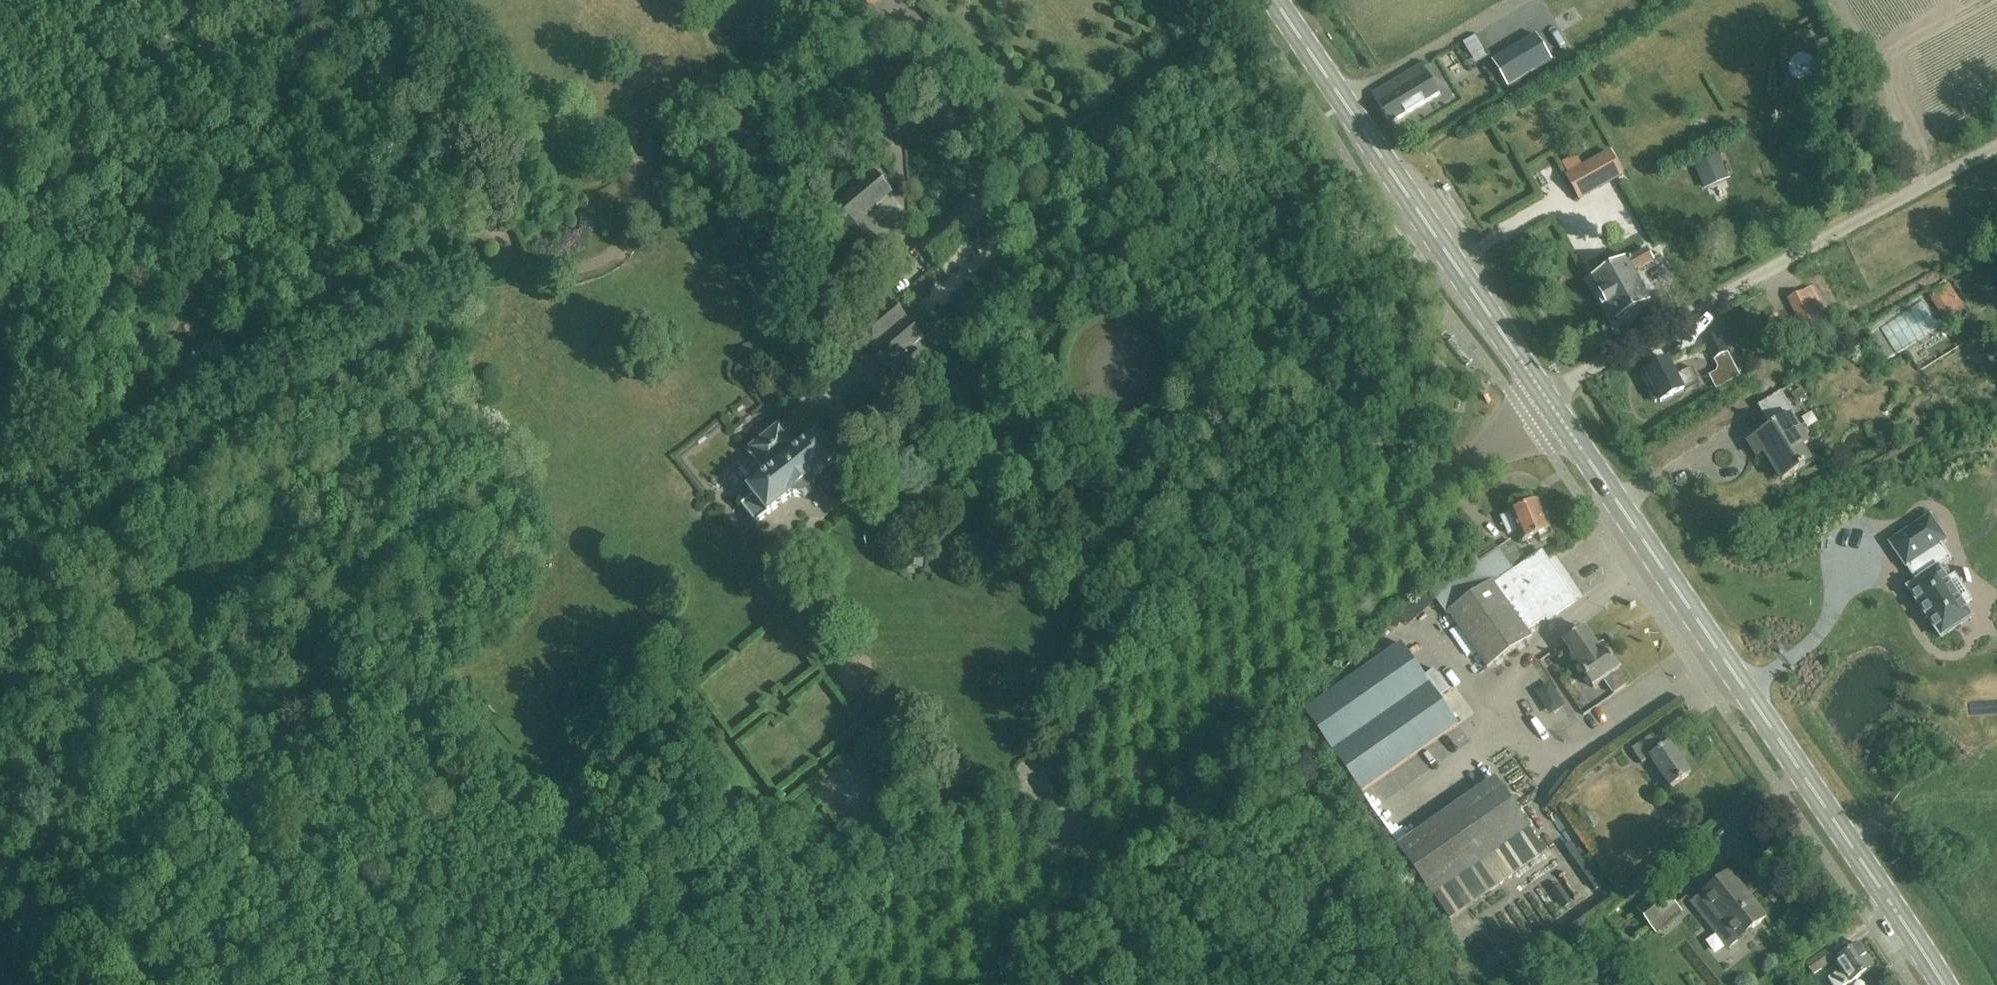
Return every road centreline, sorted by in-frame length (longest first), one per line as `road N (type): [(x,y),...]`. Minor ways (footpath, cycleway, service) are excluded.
road 1 (residential): [(907,984),(1544,395)]
road 2 (secondary): [(1934,984),(1544,395)]
road 3 (secondary): [(1544,395),(1272,0)]
road 4 (residential): [(65,984),(0,875)]

